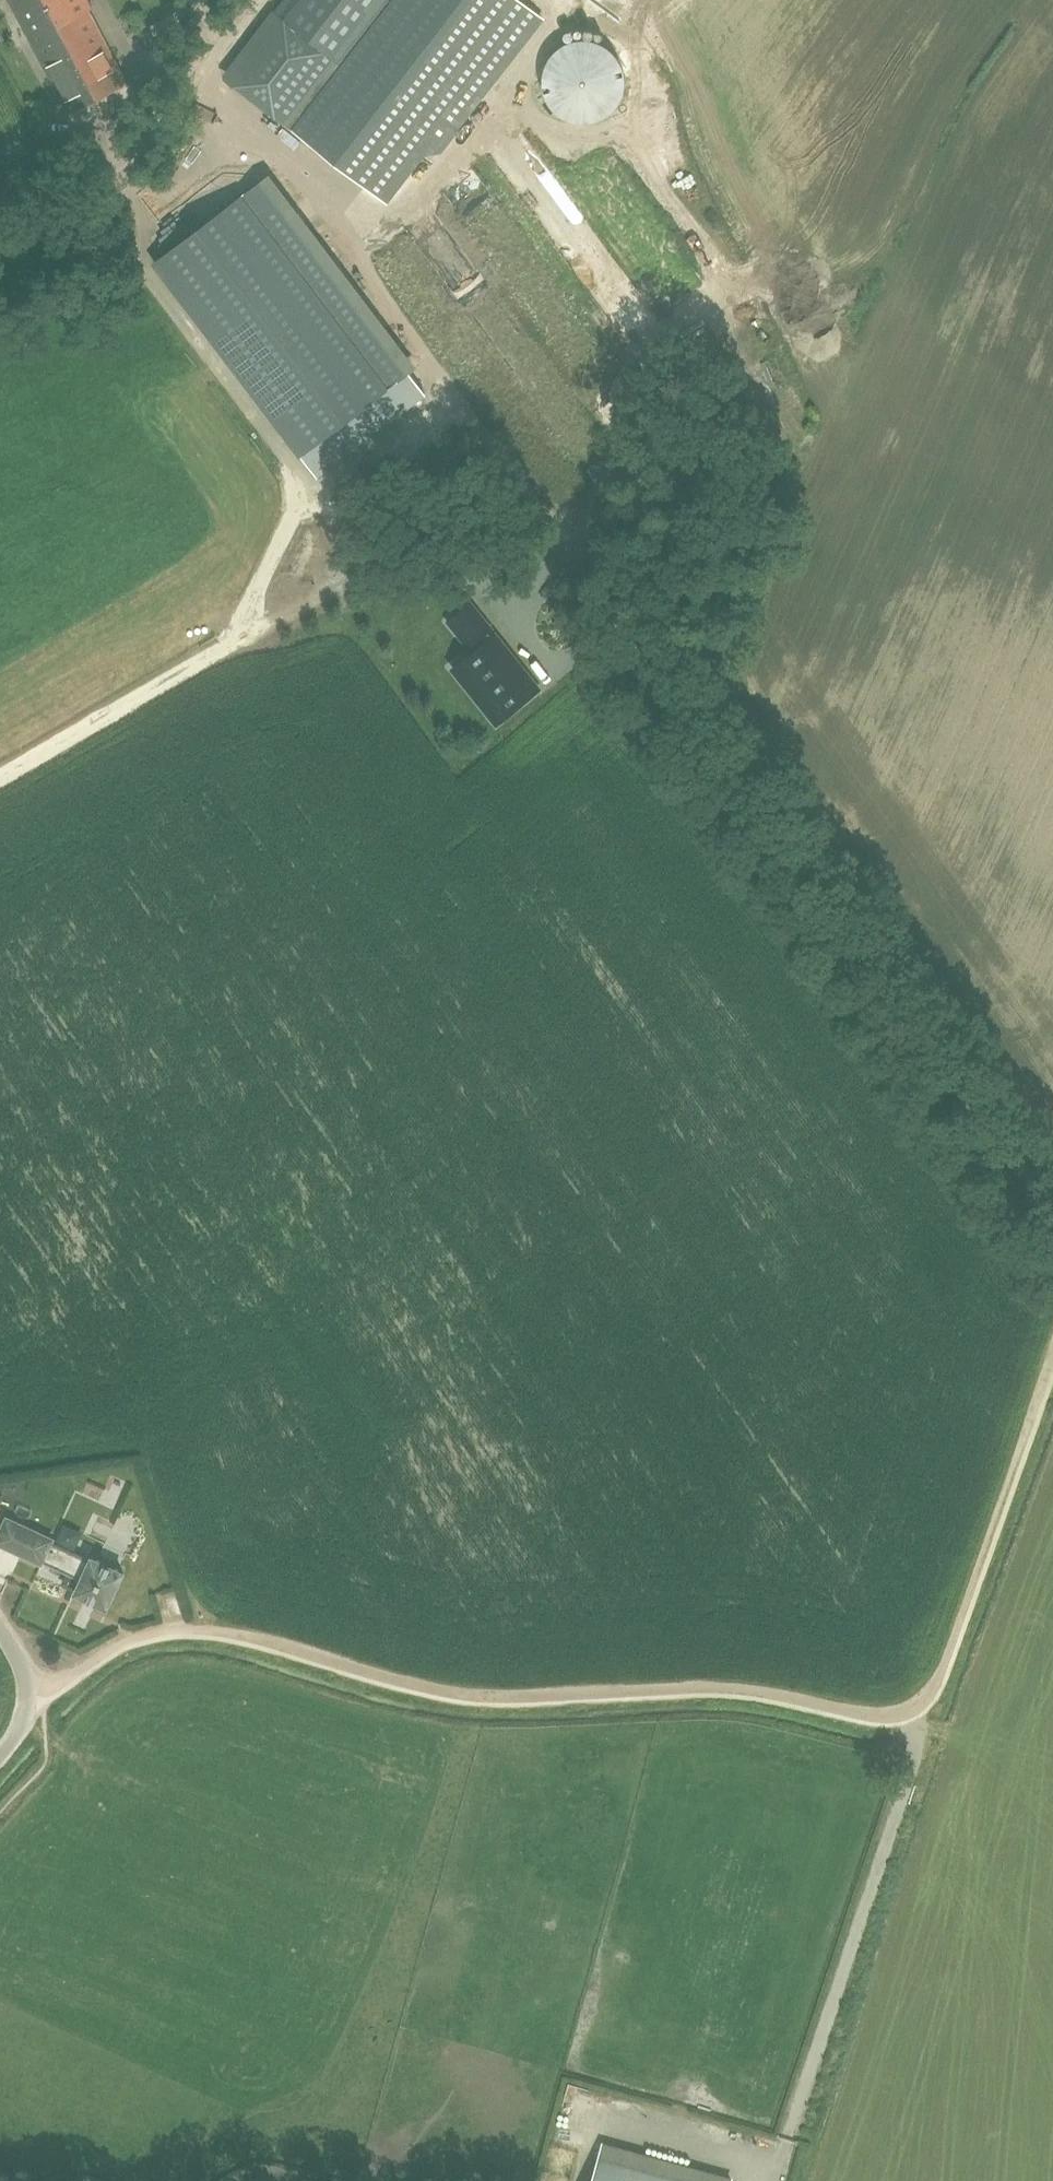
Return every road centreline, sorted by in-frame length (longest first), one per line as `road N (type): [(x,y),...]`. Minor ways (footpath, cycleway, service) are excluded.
road 1 (track): [(917,1704),(881,1712),(739,1686),(471,1693),(238,1631),(196,1627),(135,1638),(31,1688)]
road 2 (track): [(917,1704),(929,1692),(1052,1352)]
road 3 (track): [(0,206),(83,178),(207,58),(251,0)]
road 4 (unclassified): [(0,1757),(31,1704),(26,1670),(0,1627)]

